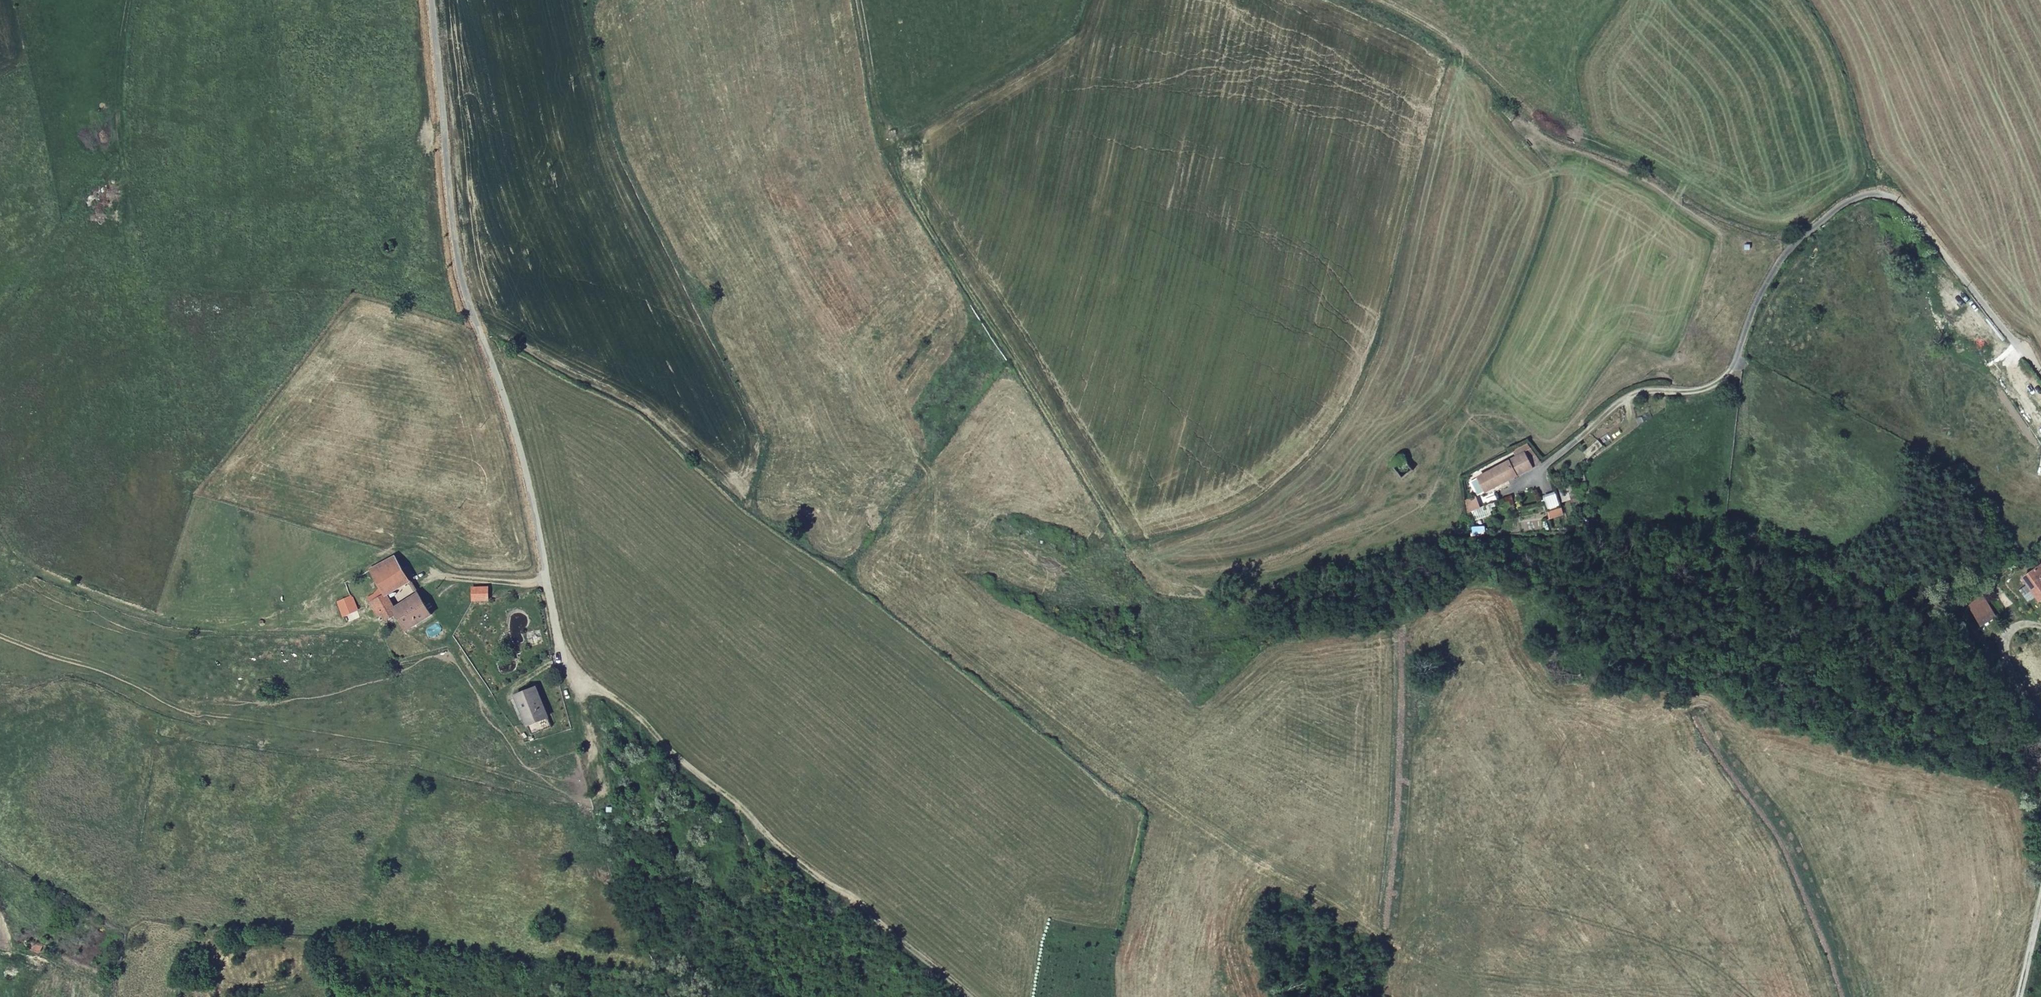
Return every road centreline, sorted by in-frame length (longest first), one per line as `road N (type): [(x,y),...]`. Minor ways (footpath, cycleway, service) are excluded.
road 1 (unclassified): [(2040,373),(1911,212),(1893,199),(1861,197),(1822,220),(1774,267),(1727,374),(1700,390),(1640,392),(1545,466)]
road 2 (track): [(548,577),(558,648),(576,677),(764,840),(964,996)]
road 3 (unclassified): [(430,0),(464,280),(512,413),(548,577)]

